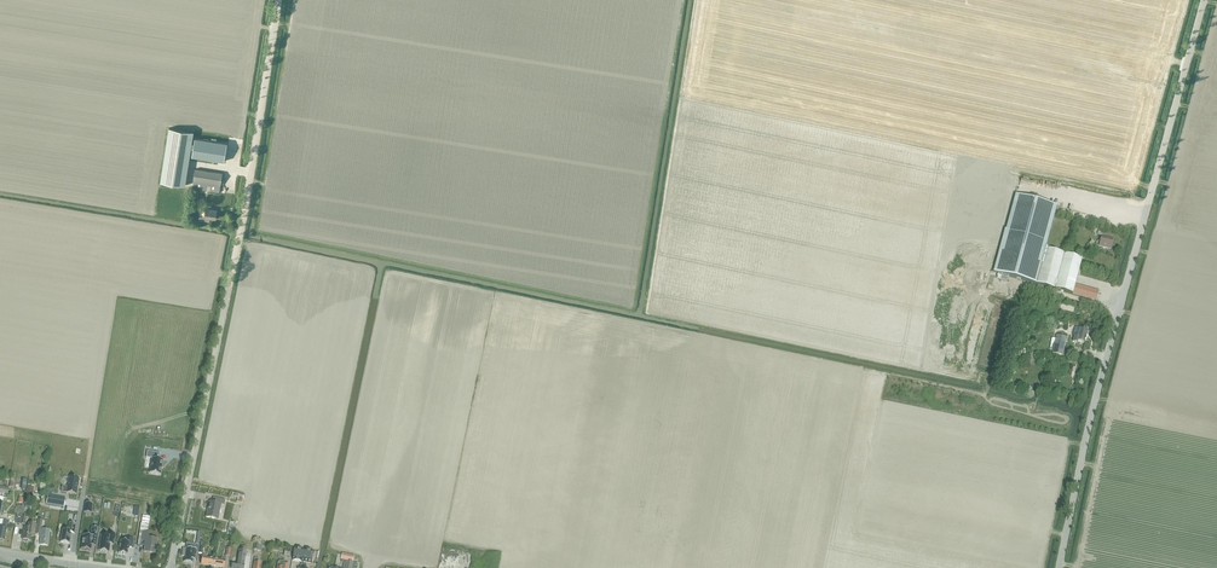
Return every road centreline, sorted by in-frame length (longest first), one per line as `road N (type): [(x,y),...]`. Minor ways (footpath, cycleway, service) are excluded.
road 1 (tertiary): [(1058,567),(1206,0)]
road 2 (unclassified): [(171,567),(279,0)]

